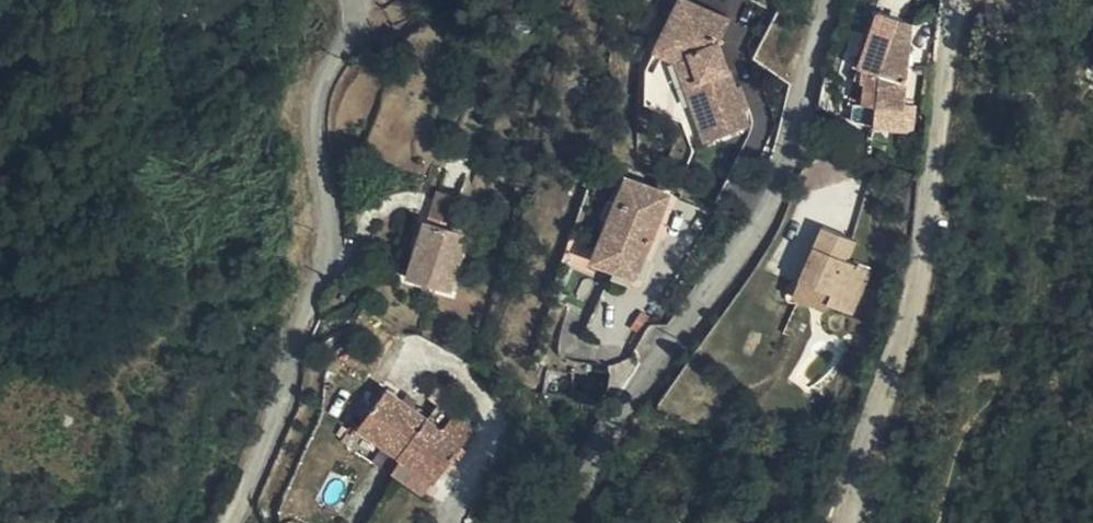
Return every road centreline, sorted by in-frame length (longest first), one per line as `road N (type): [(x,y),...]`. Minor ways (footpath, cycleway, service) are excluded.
road 1 (unclassified): [(828,0),(810,32),(780,179),(749,243),(546,522)]
road 2 (unclassified): [(225,522),(277,428),(317,280),(328,223),(314,107),(359,25),(358,0)]
road 3 (unclassified): [(847,522),(853,471),(906,324),(950,0)]

